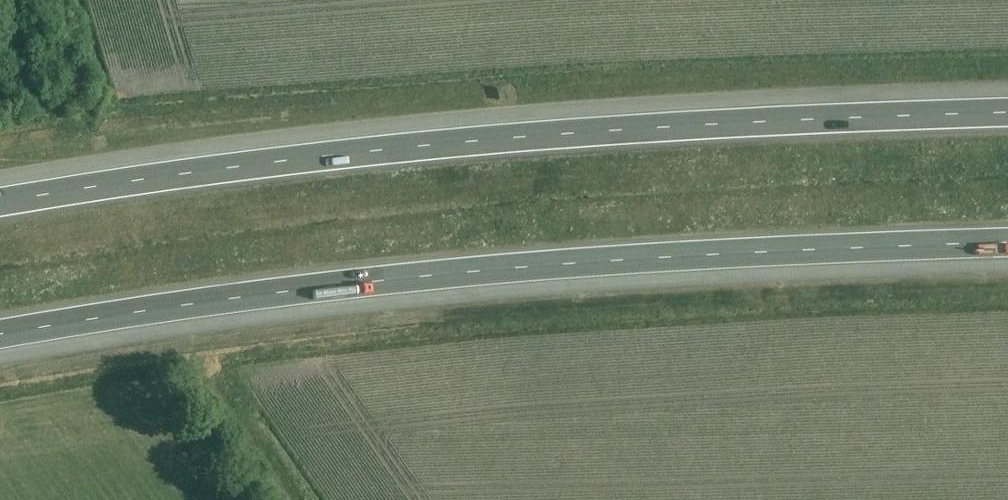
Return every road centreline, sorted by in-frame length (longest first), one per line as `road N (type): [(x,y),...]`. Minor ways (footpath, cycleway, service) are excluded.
road 1 (motorway): [(0,335),(216,299),(514,267),(1007,242)]
road 2 (motorway): [(1007,111),(500,137),(0,199)]
road 3 (track): [(278,499),(200,386)]

